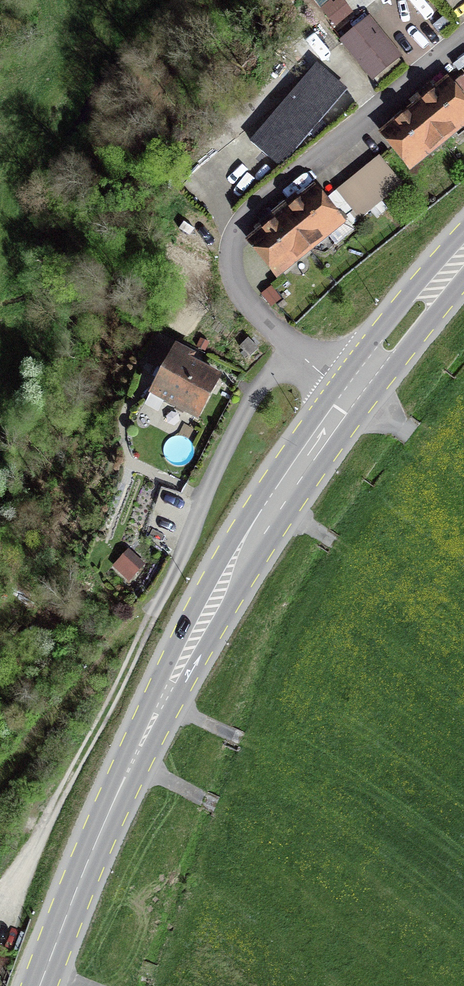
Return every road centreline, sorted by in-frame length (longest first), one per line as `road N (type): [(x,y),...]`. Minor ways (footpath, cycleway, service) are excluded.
road 1 (primary): [(39,985),(76,884),(222,587),(350,395)]
road 2 (residential): [(463,32),(211,233),(264,327),(350,395)]
road 3 (track): [(0,790),(74,692),(148,616)]
road 4 (primary): [(350,395),(463,255)]

